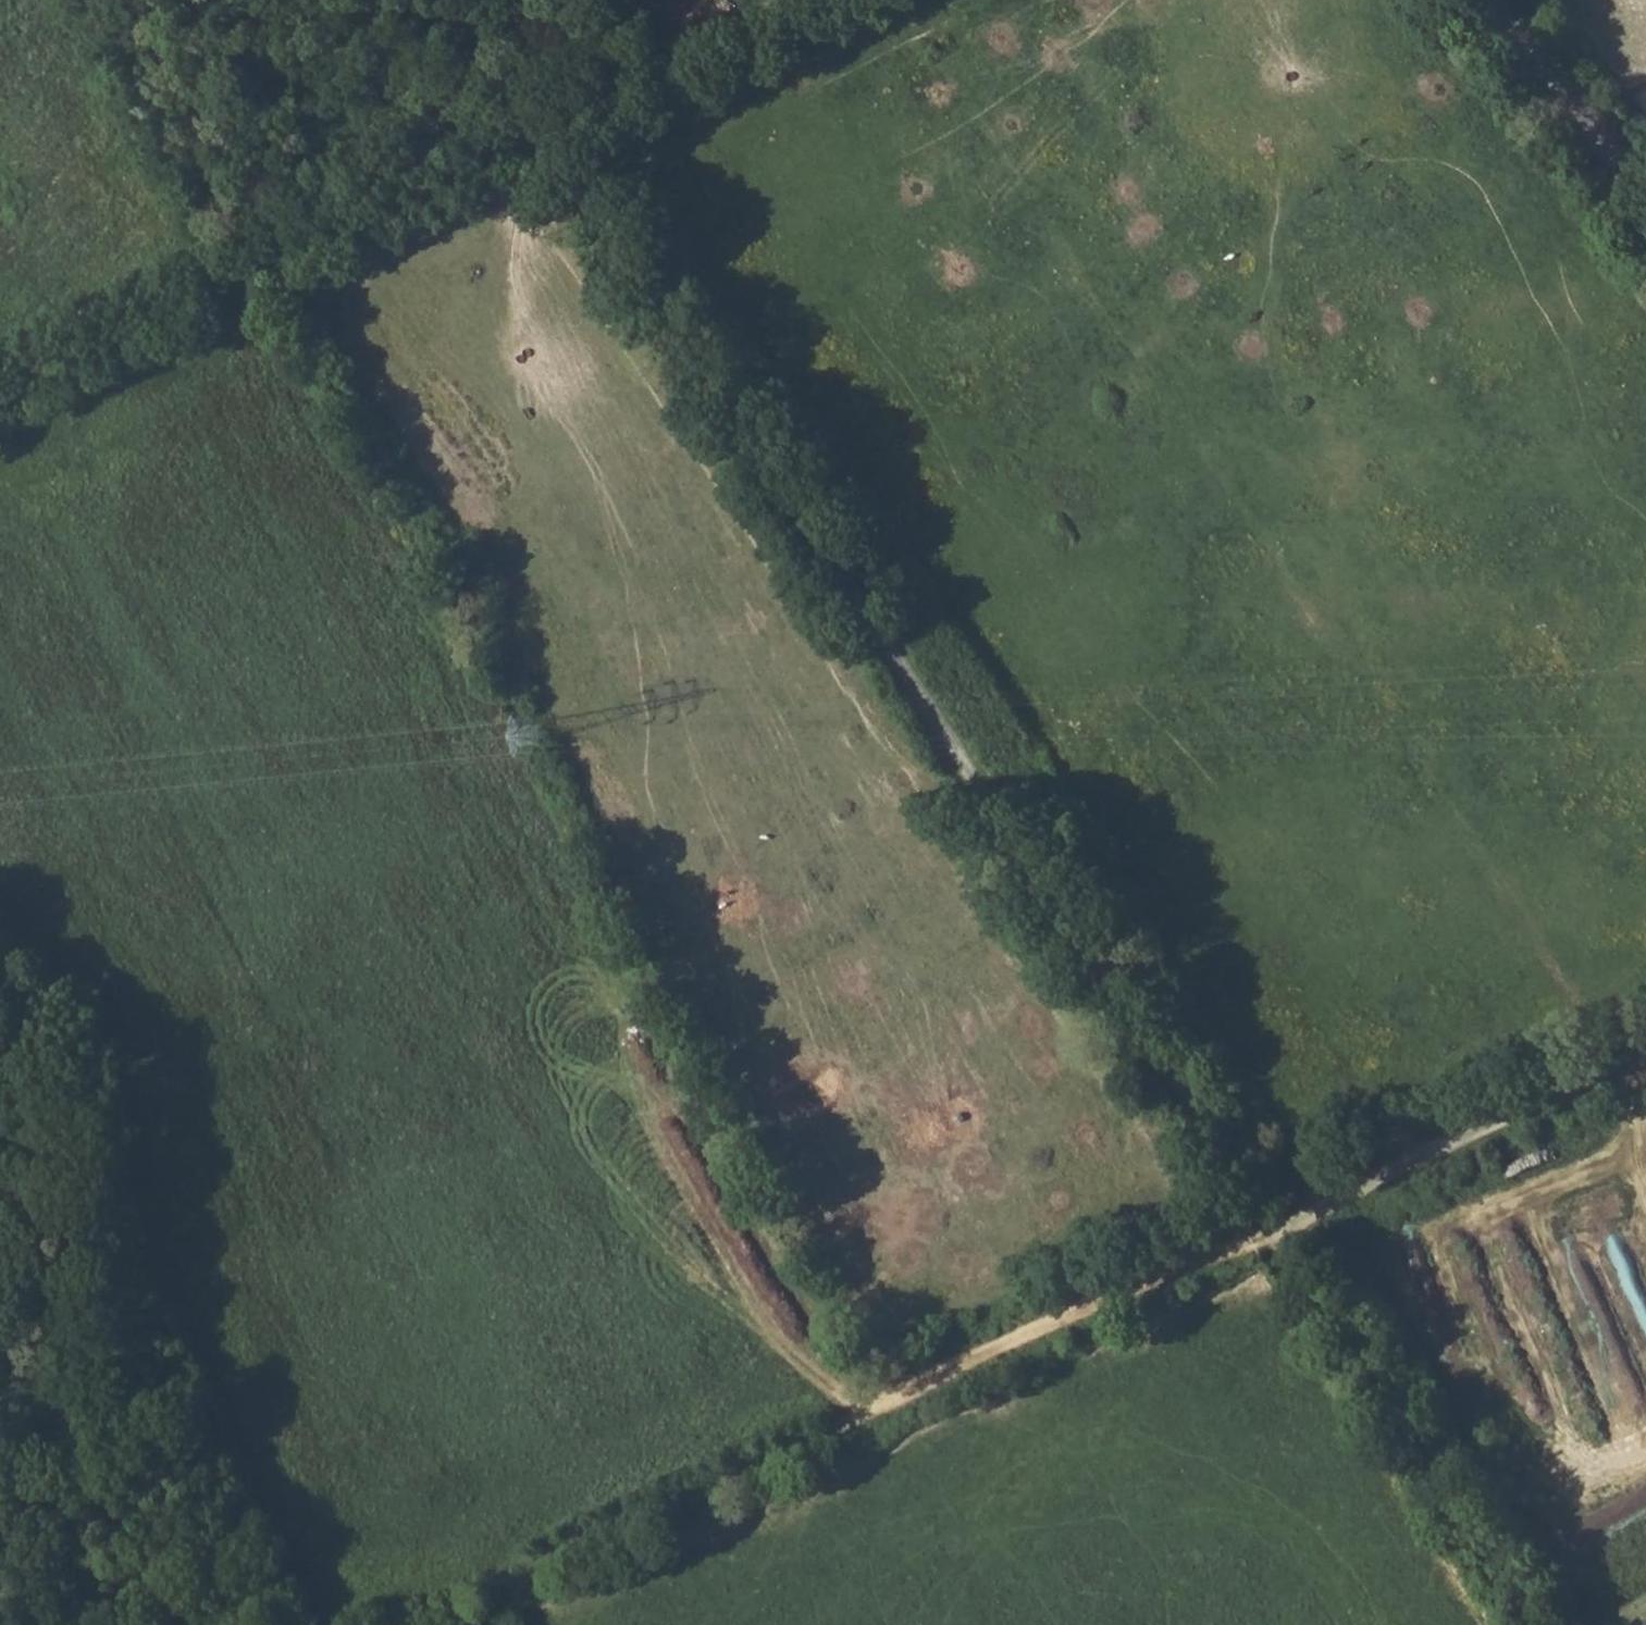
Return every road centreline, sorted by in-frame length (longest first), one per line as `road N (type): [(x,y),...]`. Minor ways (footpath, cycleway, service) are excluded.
road 1 (track): [(1645,1062),(529,1566)]
road 2 (track): [(208,263),(245,271),(783,0)]
road 3 (tertiary): [(1496,0),(1645,194)]

